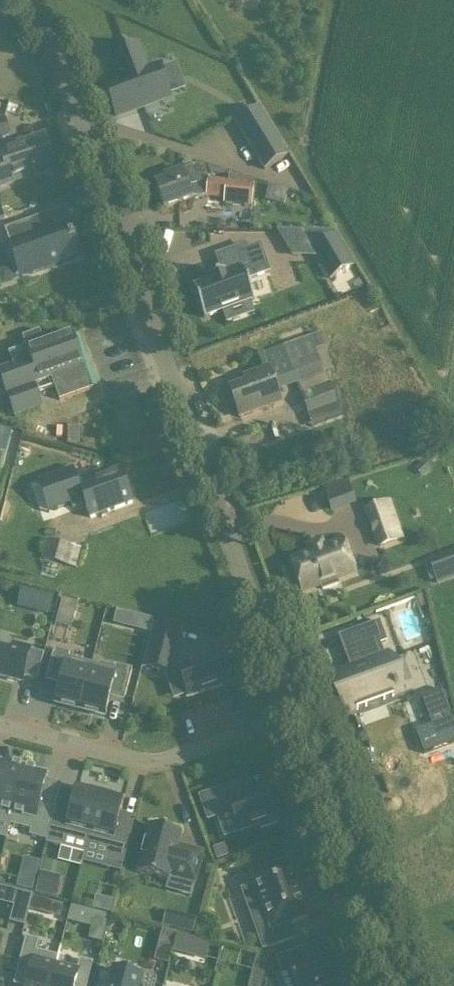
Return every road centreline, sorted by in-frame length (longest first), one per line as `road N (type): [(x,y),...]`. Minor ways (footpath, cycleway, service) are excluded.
road 1 (unclassified): [(292,719),(35,0)]
road 2 (residential): [(0,724),(149,762),(292,719)]
road 3 (unclassified): [(387,985),(292,719)]

